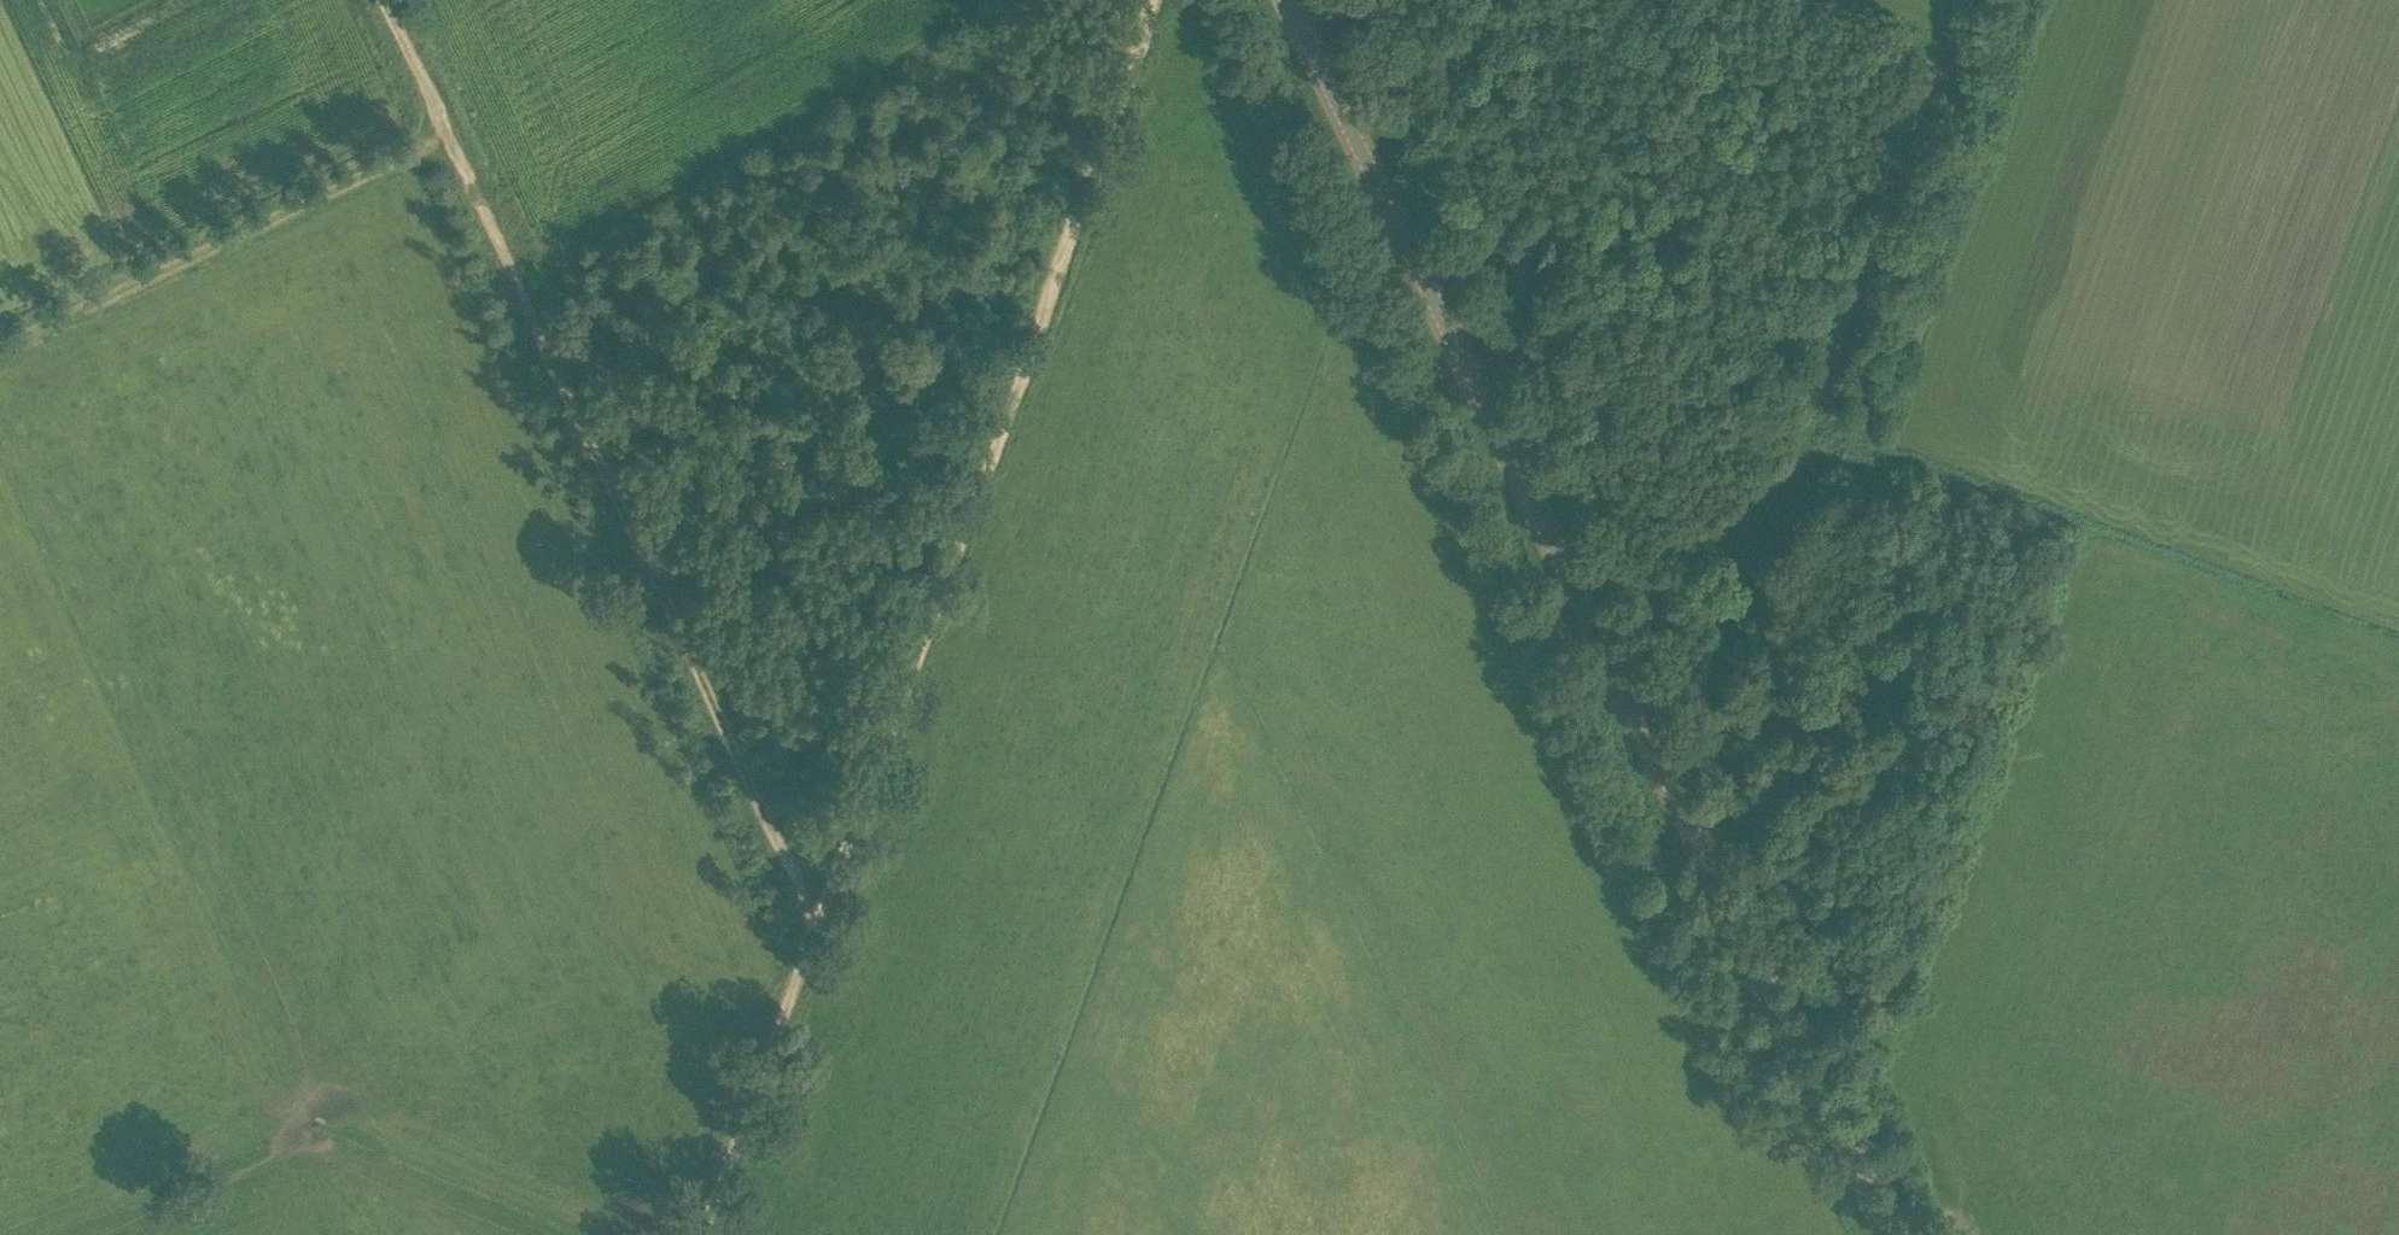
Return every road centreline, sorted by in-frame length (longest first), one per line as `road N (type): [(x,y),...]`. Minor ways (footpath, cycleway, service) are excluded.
road 1 (secondary): [(1893,1234),(1289,0)]
road 2 (track): [(815,924),(388,0)]
road 3 (track): [(815,924),(1154,0)]
road 4 (track): [(699,1234),(815,924)]

